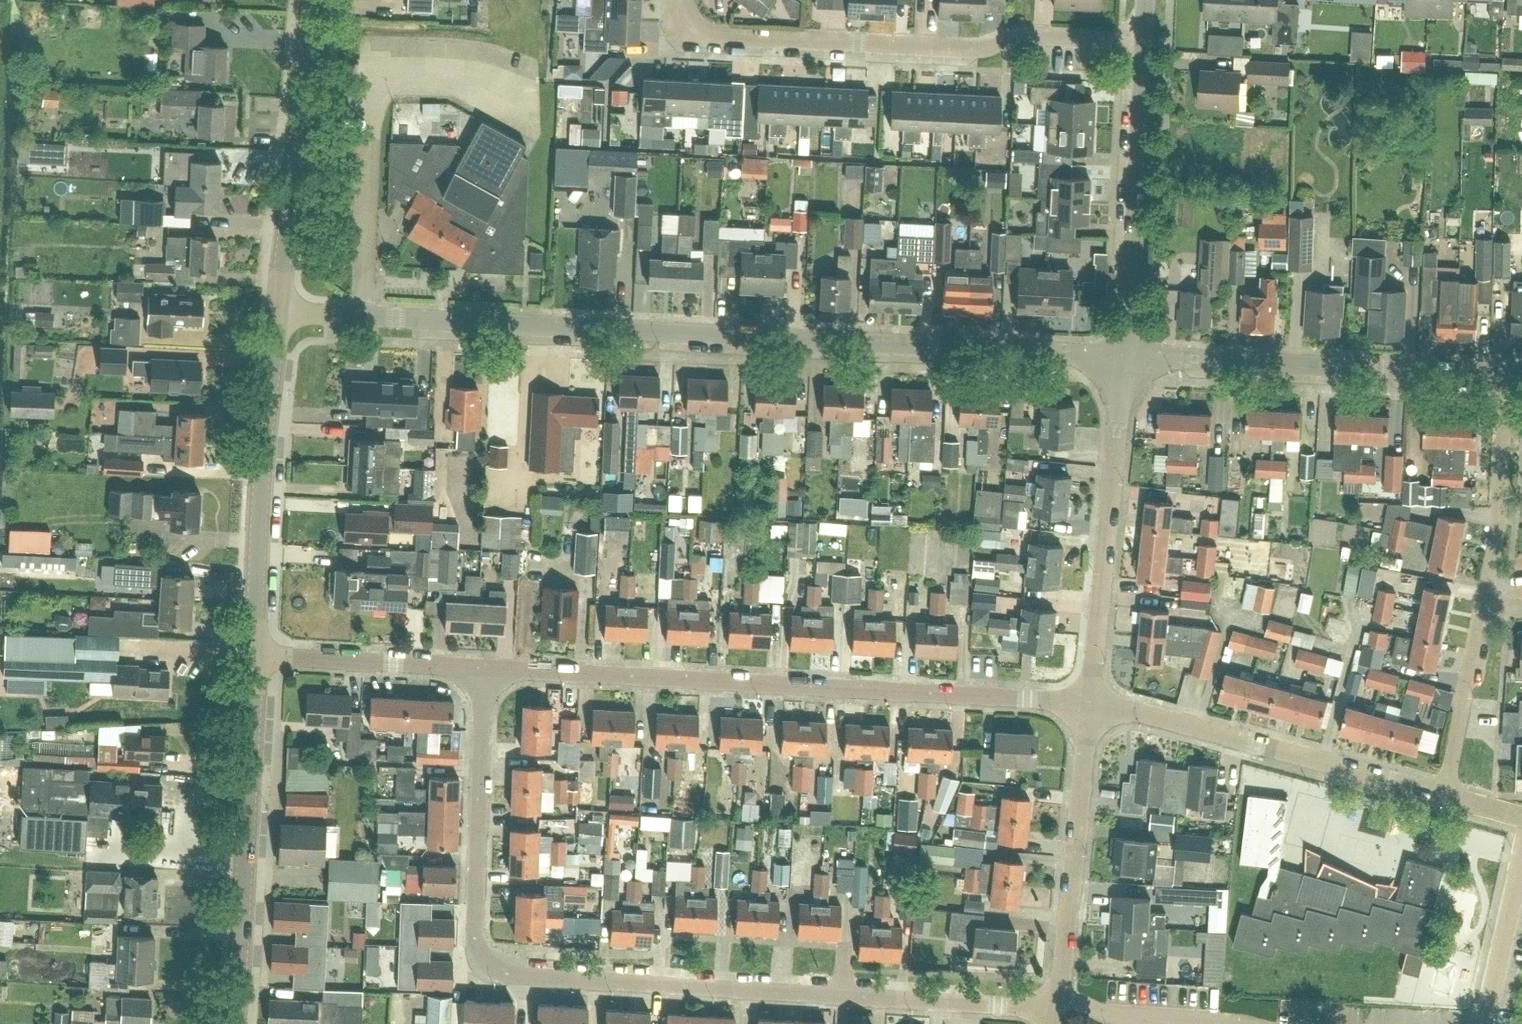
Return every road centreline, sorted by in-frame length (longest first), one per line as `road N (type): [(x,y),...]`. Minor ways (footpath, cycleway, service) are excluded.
road 1 (residential): [(483,667),(475,937),(484,959),(508,974),(1057,1008)]
road 2 (unclassified): [(1124,356),(276,312)]
road 3 (residential): [(1092,701),(483,667)]
road 4 (residential): [(1143,40),(1028,34),(960,50),(683,35),(683,0)]
road 5 (unclassified): [(1507,374),(1124,356)]
road 6 (tertiary): [(232,1023),(254,657)]
road 7 (residential): [(1444,795),(1130,705),(1092,701)]
road 8 (unclassified): [(1092,701),(1124,356)]
road 9 (tertiary): [(254,657),(276,312)]
road 10 (unclassified): [(1124,356),(1143,40)]
road 11 (tertiary): [(276,312),(312,0)]
road 12 (unclassified): [(1057,1008),(1092,701)]
road 13 (residential): [(1482,604),(1498,526),(1507,374)]
road 14 (residential): [(483,667),(254,657)]
road 15 (residential): [(1444,795),(1482,604)]
road 16 (residential): [(1057,1008),(1076,1001),(1109,1015),(1243,1023)]
road 17 (residential): [(1481,1023),(1521,852)]

